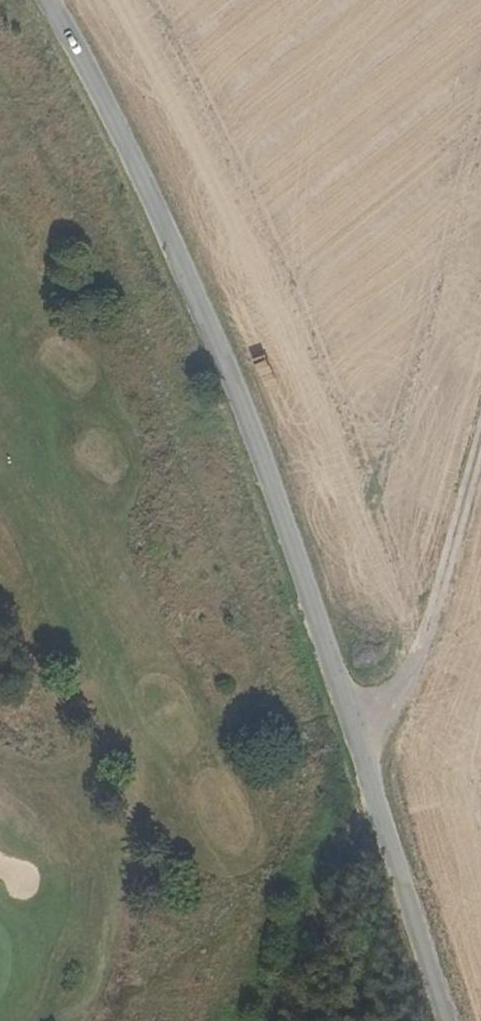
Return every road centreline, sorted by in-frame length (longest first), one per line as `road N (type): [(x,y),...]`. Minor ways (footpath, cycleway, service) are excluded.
road 1 (unclassified): [(451,1020),(386,769),(109,82),(57,0)]
road 2 (track): [(100,1020),(114,916),(44,676),(33,465),(13,358),(11,268),(0,237)]
road 3 (track): [(259,1020),(373,736),(418,661),(480,443)]

